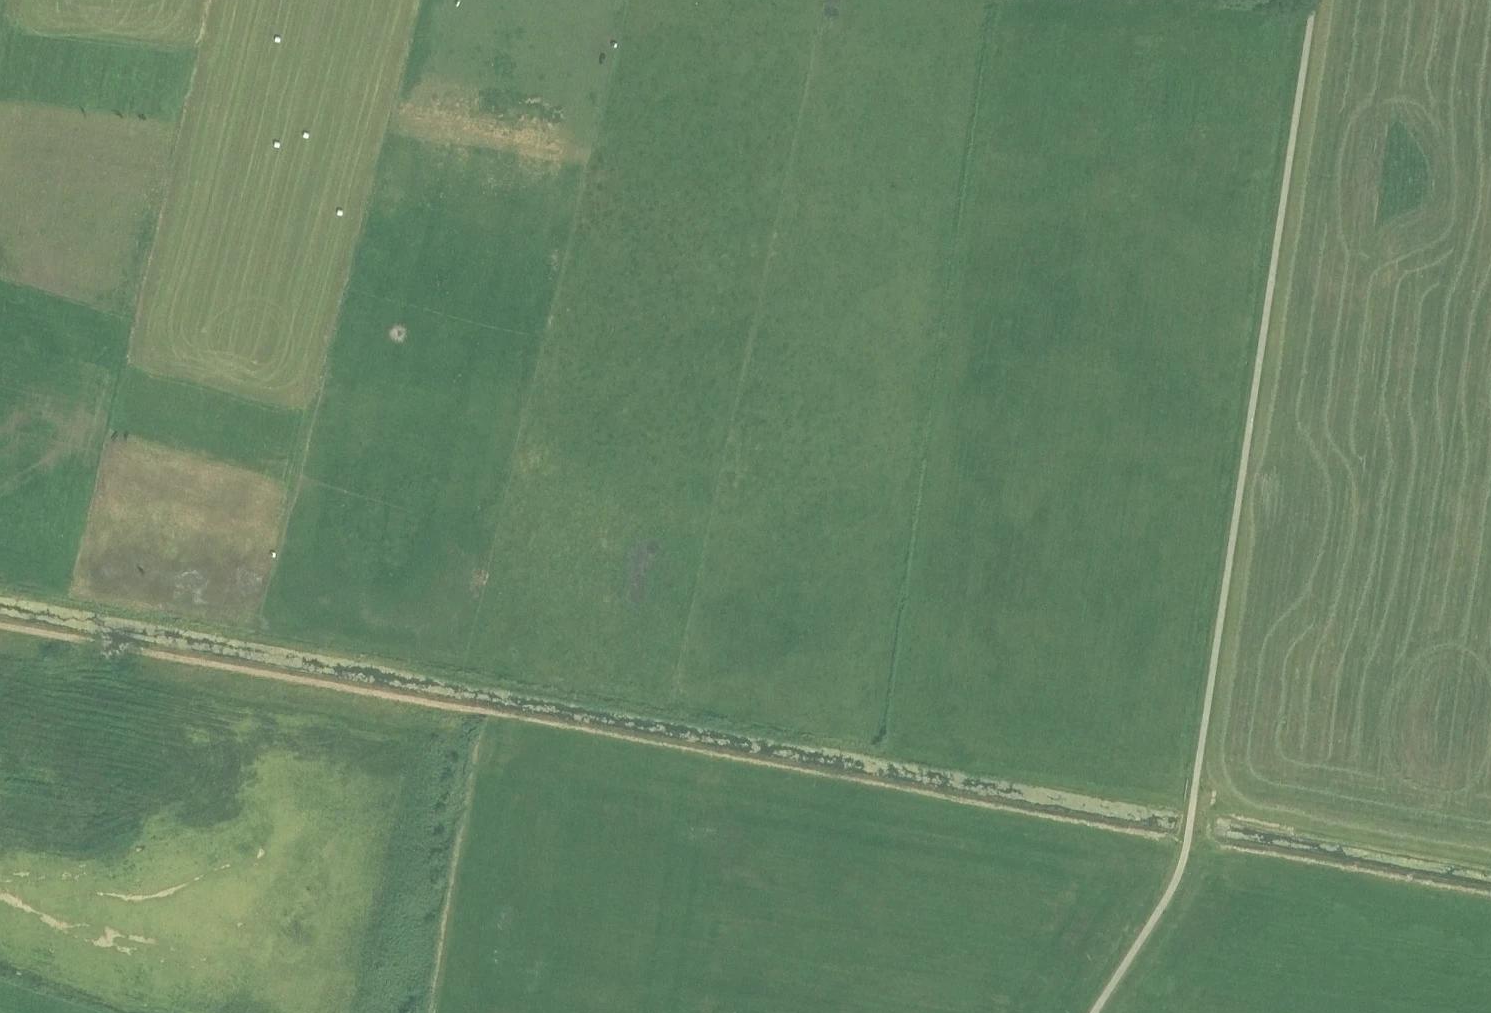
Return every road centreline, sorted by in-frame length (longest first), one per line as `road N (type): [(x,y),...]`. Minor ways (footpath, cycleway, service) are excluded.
road 1 (track): [(450,723),(0,634)]

